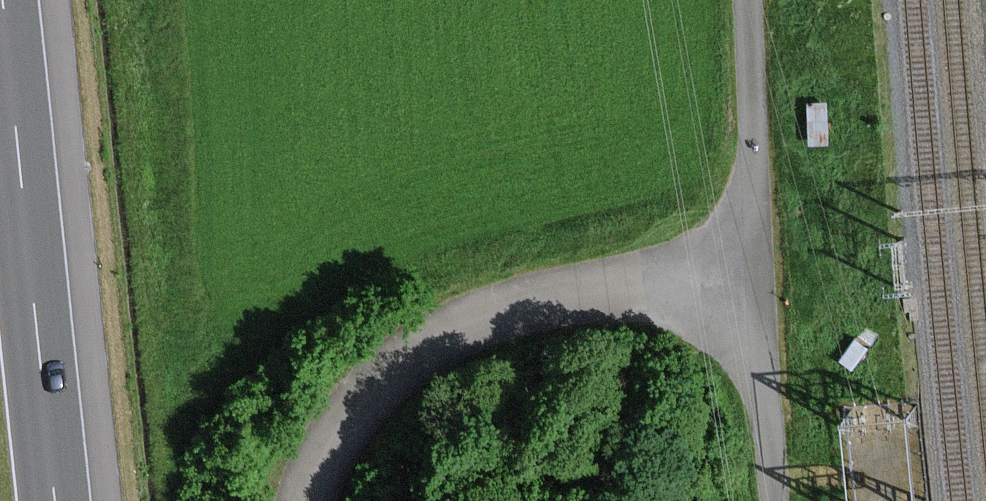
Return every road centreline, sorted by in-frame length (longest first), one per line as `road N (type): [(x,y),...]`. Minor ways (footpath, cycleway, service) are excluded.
road 1 (unclassified): [(303,500),(343,425),(434,338),(553,289),(666,274),(724,247)]
road 2 (motorway): [(56,500),(3,0)]
road 3 (unclassified): [(774,500),(749,315),(724,247)]
road 4 (unclassified): [(724,247),(754,163),(749,0)]

